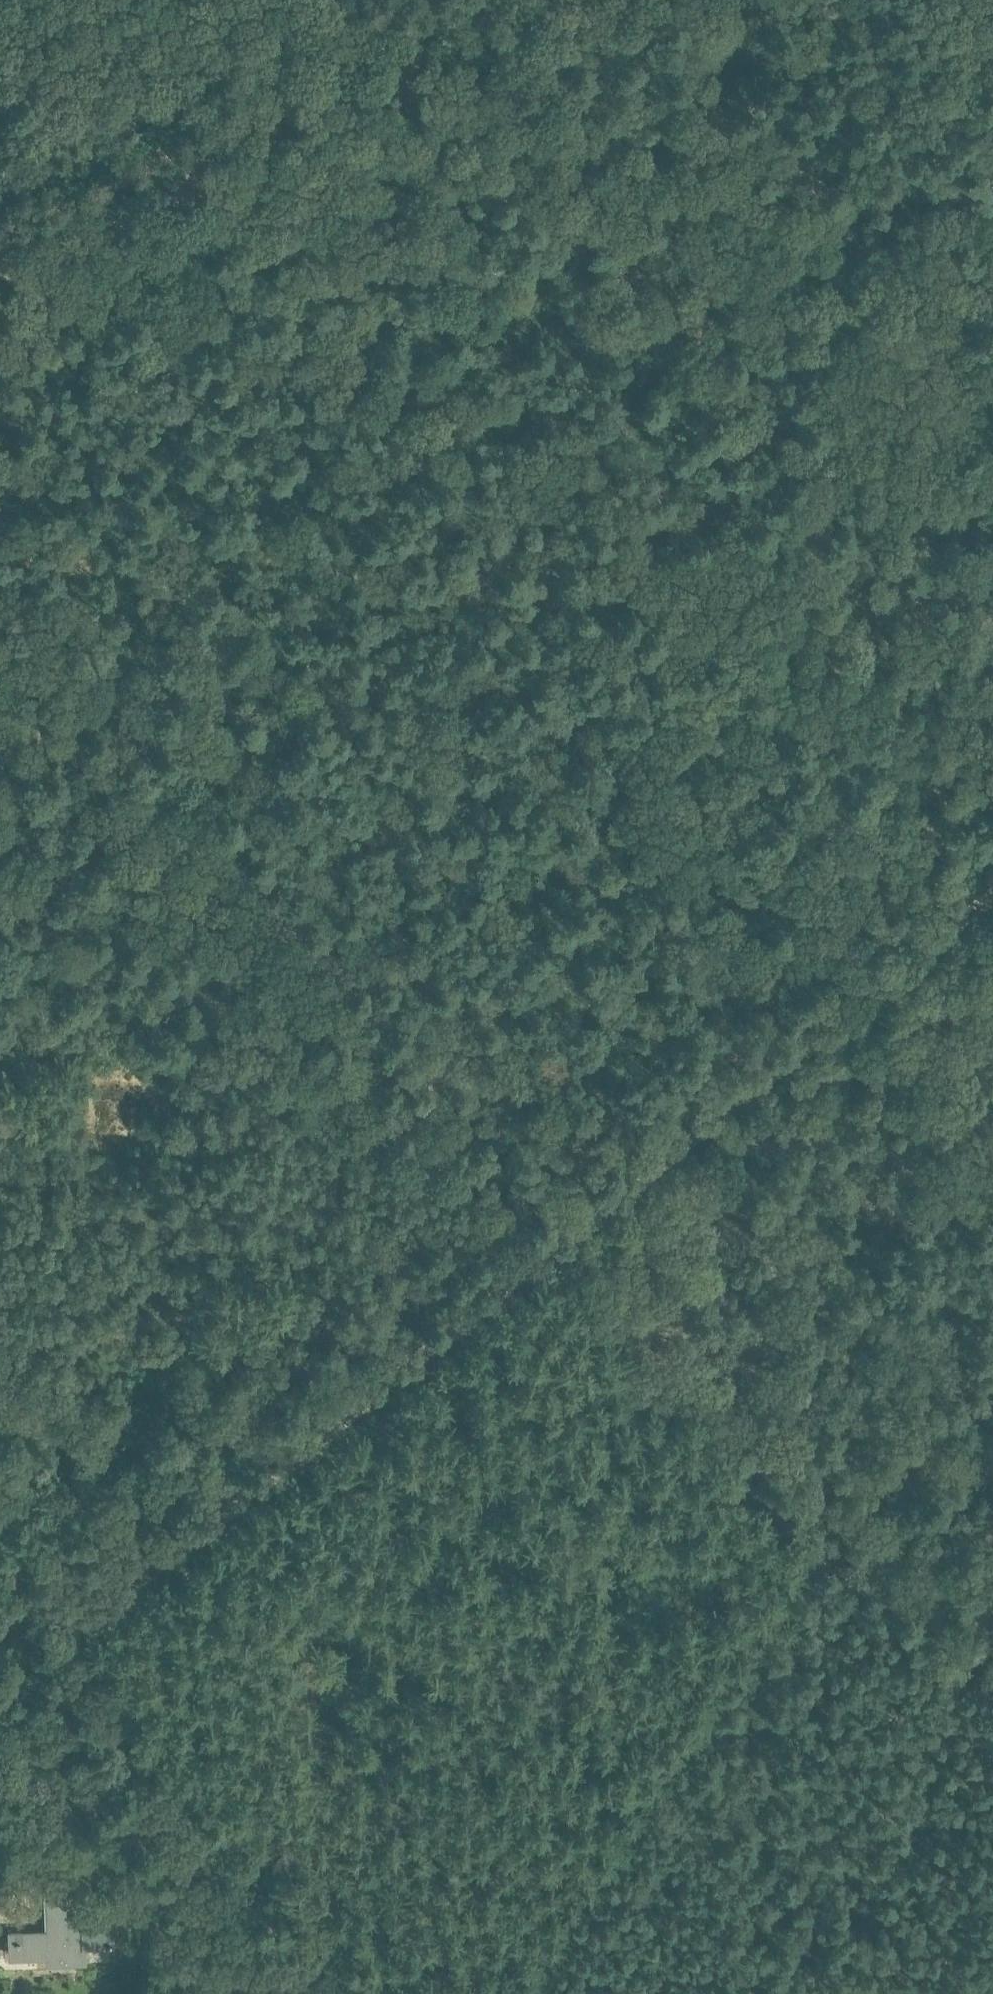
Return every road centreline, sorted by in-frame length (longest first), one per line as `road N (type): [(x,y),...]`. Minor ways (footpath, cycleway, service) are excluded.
road 1 (track): [(0,1685),(311,1449),(992,898)]
road 2 (track): [(0,245),(462,0)]

